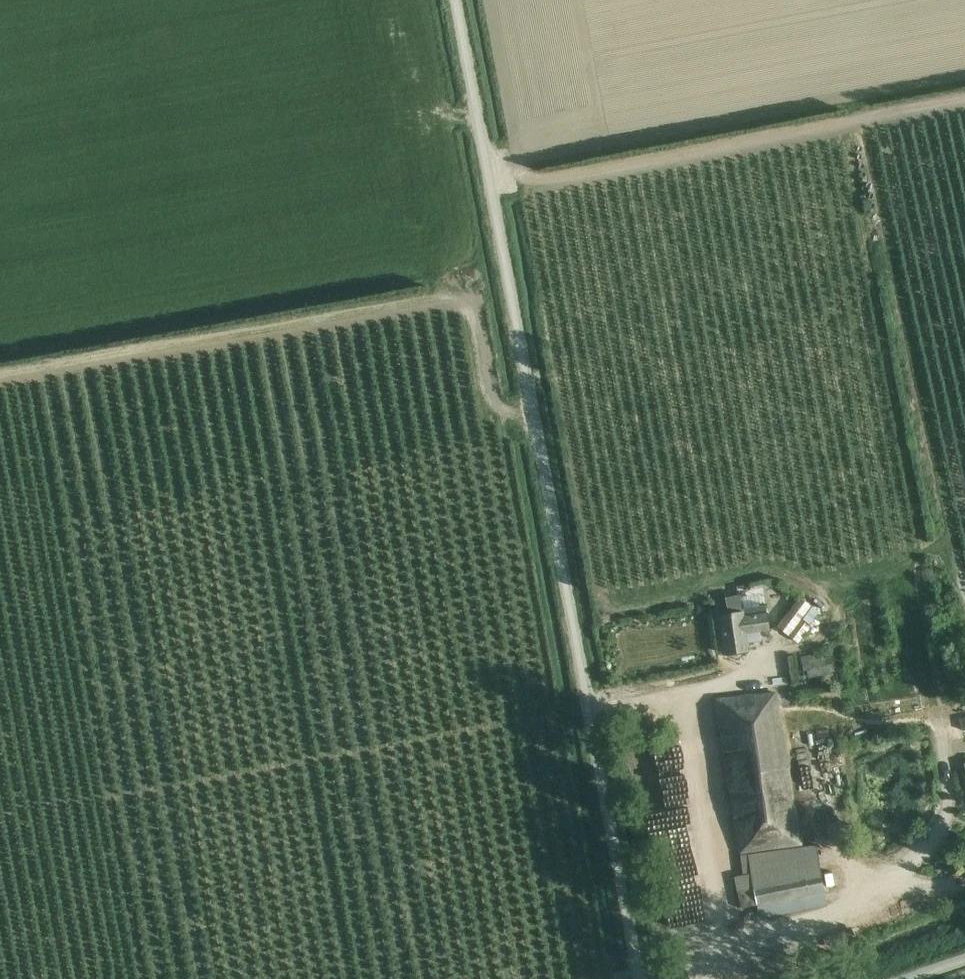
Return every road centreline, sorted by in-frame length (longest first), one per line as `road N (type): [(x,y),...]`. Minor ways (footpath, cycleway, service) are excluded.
road 1 (unclassified): [(636,978),(454,0)]

